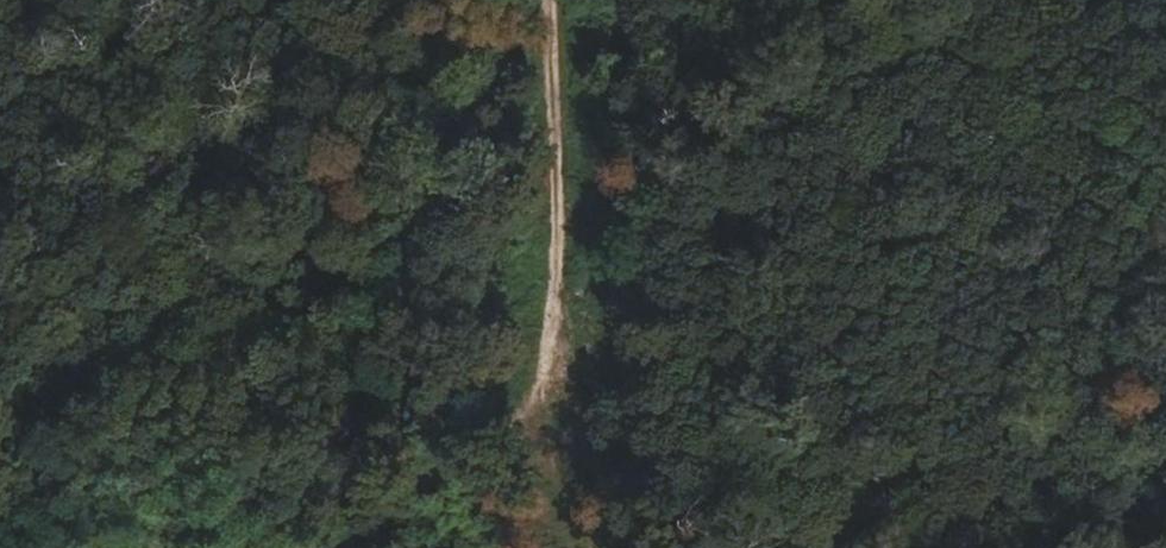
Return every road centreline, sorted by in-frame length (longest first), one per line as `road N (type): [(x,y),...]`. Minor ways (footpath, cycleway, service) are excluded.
road 1 (track): [(1165,152),(1084,392),(1016,547)]
road 2 (track): [(548,0),(554,377)]
road 3 (track): [(554,377),(540,407),(512,435),(332,547)]

